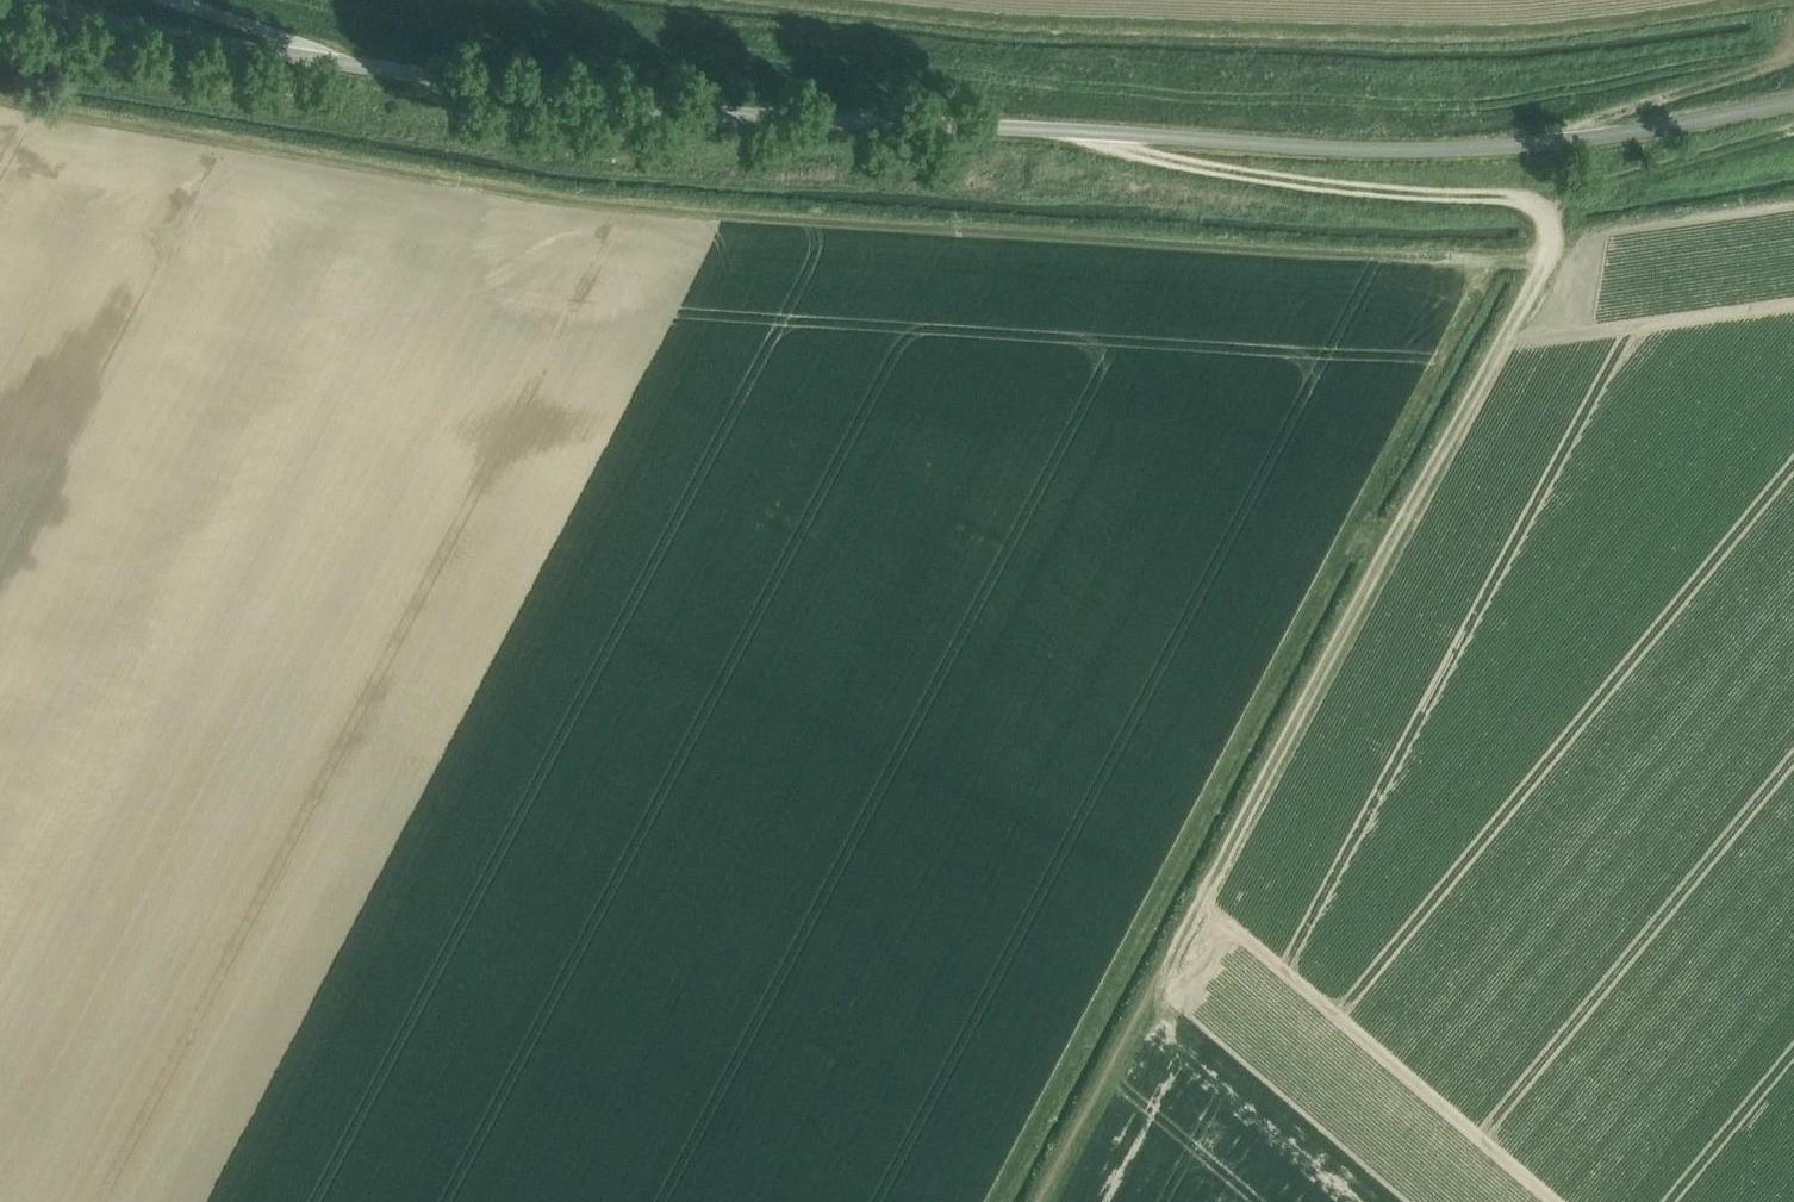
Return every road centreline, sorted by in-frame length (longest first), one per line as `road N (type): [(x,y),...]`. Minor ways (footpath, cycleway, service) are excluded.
road 1 (unclassified): [(31,0),(313,58),(655,107),(1341,147),(1578,138),(1793,100)]
road 2 (track): [(1035,1201),(1304,686),(1537,277),(1551,222),(1544,206),(1529,200),(1329,185),(1171,161),(1077,130)]
road 3 (track): [(1793,126),(1544,206)]

